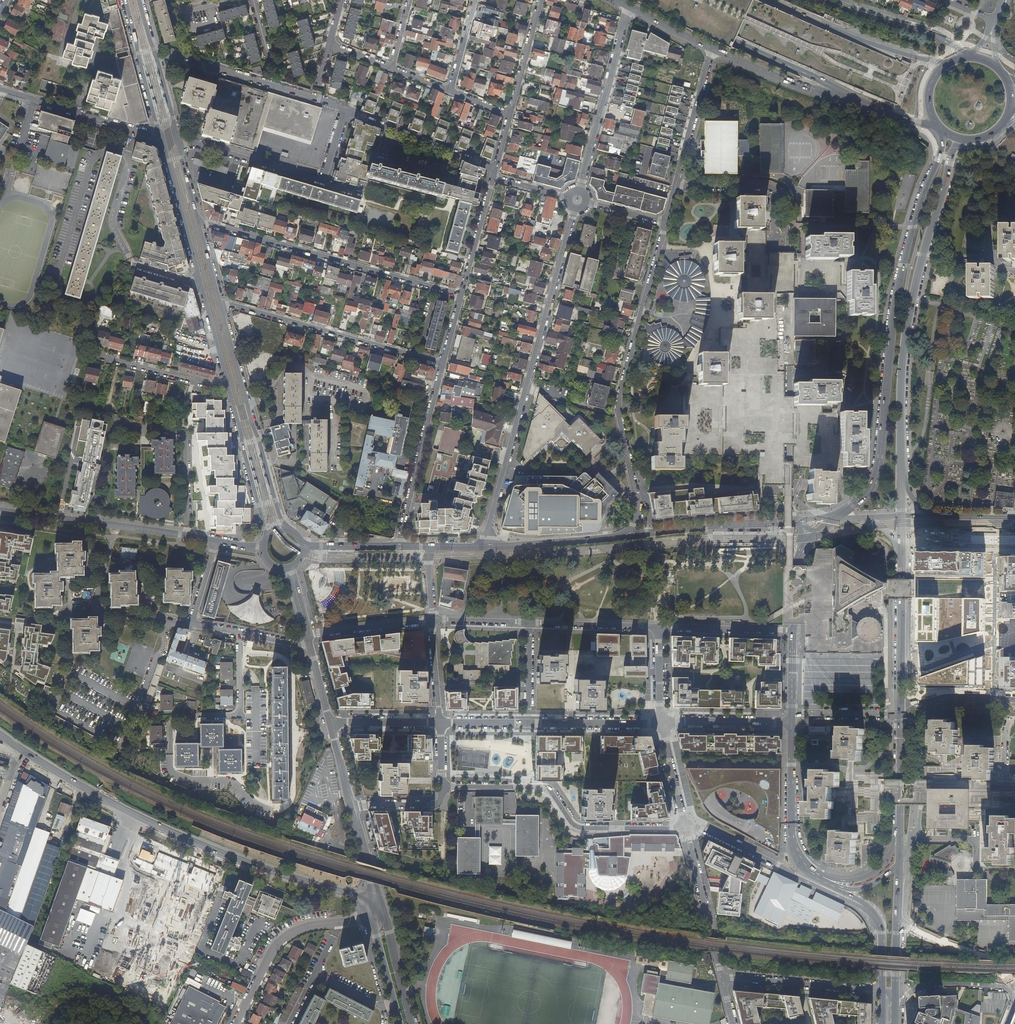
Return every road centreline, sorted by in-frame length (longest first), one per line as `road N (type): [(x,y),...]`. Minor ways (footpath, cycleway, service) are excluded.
road 1 (residential): [(790,522),(789,202),(765,184),(677,184)]
road 2 (primary): [(945,134),(898,291),(878,471),(835,519)]
road 3 (secondary): [(19,747),(101,799),(217,852),(375,904)]
road 4 (motorway): [(672,0),(1014,149)]
road 5 (residential): [(486,547),(573,209)]
road 6 (primary): [(901,476),(907,331),(960,140)]
road 7 (residential): [(663,224),(619,410),(639,513),(628,536)]
road 8 (motorway): [(1014,125),(745,0)]
road 9 (residential): [(461,296),(198,222)]
road 10 (residential): [(686,824),(582,828),(544,787),(452,786)]
road 11 (tertiary): [(285,528),(221,306)]
road 12 (residential): [(221,306),(443,364)]
road 13 (residential): [(176,139),(323,183),(349,114)]
road 14 (residential): [(136,130),(114,228),(134,265),(200,281)]
road 15 (motorway): [(671,0),(855,99)]
road 16 (residential): [(686,824),(868,909)]
road 17 (residential): [(578,191),(630,7)]
road 18 (residential): [(443,364),(398,547)]
road 19 (motorway): [(941,68),(768,0)]
road 20 (residential): [(896,1020),(918,988),(990,985),(1009,989),(1014,1001),(1006,1023)]
road 21 (tertiary): [(790,522),(628,536)]
road 22 (residential): [(882,991),(723,979)]
road 23 (residential): [(723,979),(686,824)]
road 24 (residential): [(234,1023),(270,950),(288,933),(339,921)]
road 25 (residential): [(495,168),(349,114)]
road 26 (residential): [(116,526),(96,604),(168,622)]
road 27 (tertiary): [(229,387),(267,536)]
road 28 (primary): [(963,58),(929,32),(824,0)]
road 29 (tertiary): [(159,135),(200,281)]
road 30 (primary): [(791,723),(792,841),(806,871)]
road 31 (primary): [(713,49),(855,99)]
road 32 (tertiary): [(176,139),(139,0)]
road 33 (tertiary): [(628,536),(486,547)]
road 34 (residential): [(0,90),(136,130)]
road 35 (primary): [(900,690),(901,549)]
road 36 (residential): [(713,49),(677,184)]
road 37 (tertiary): [(125,0),(159,135)]
road 38 (residential): [(797,631),(658,626)]
road 39 (residential): [(94,356),(229,387)]
road 40 (residential): [(529,723),(662,723)]
road 41 (residential): [(529,623),(658,626)]
road 42 (residential): [(662,723),(791,723)]
road 43 (residential): [(308,634),(432,620)]
road 44 (residential): [(312,647),(190,624)]
road 45 (residential): [(493,177),(461,296)]
road 46 (primary): [(806,871),(843,881),(868,876),(900,826)]

